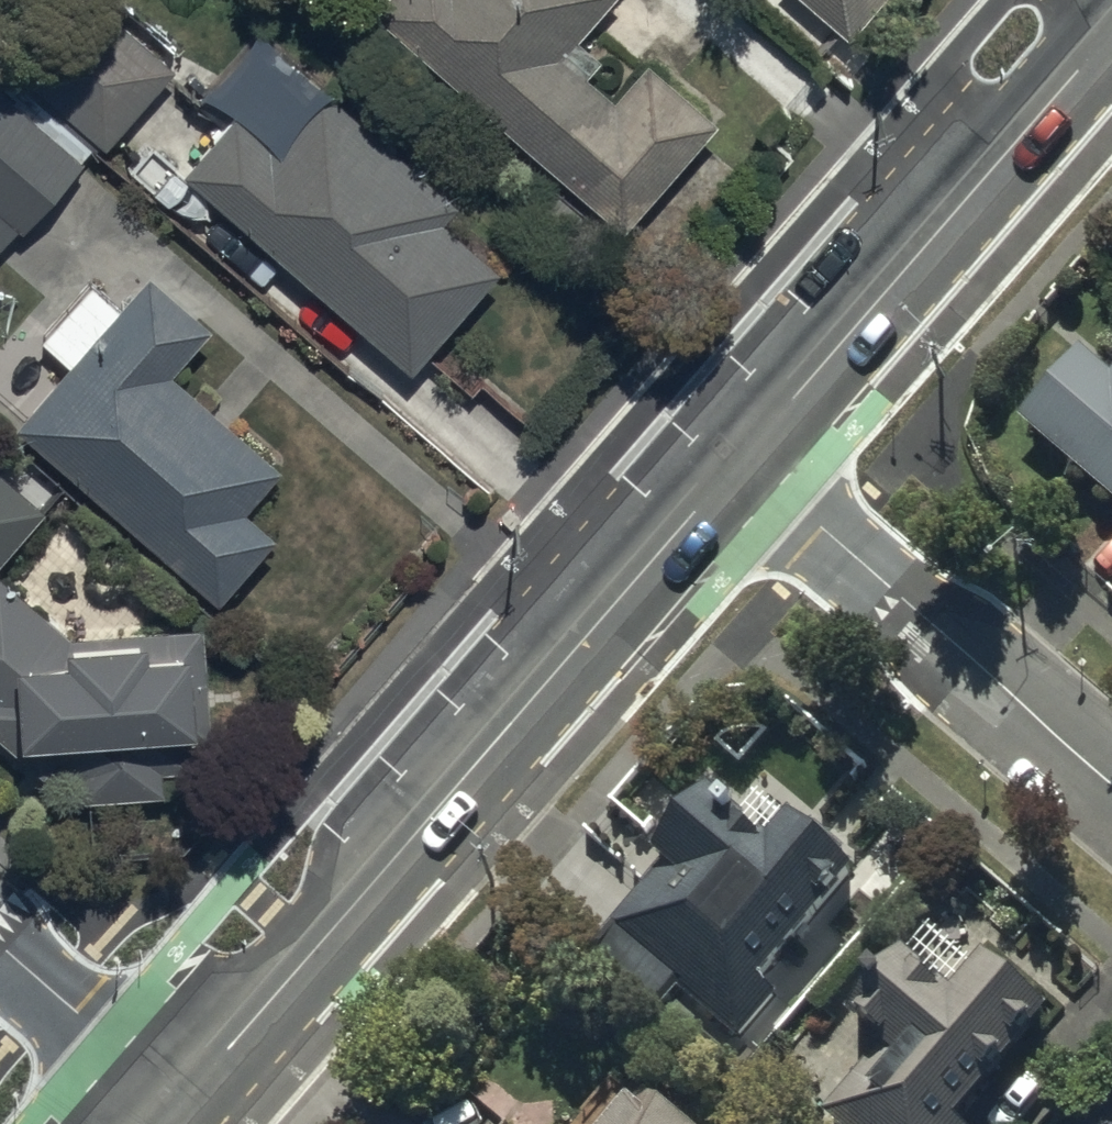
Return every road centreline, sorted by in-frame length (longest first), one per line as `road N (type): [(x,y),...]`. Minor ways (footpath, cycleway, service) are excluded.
road 1 (tertiary): [(179,1105),(741,459)]
road 2 (tertiary): [(741,459),(1111,33)]
road 3 (residential): [(741,459),(1111,783)]
road 4 (residential): [(0,949),(179,1105)]

